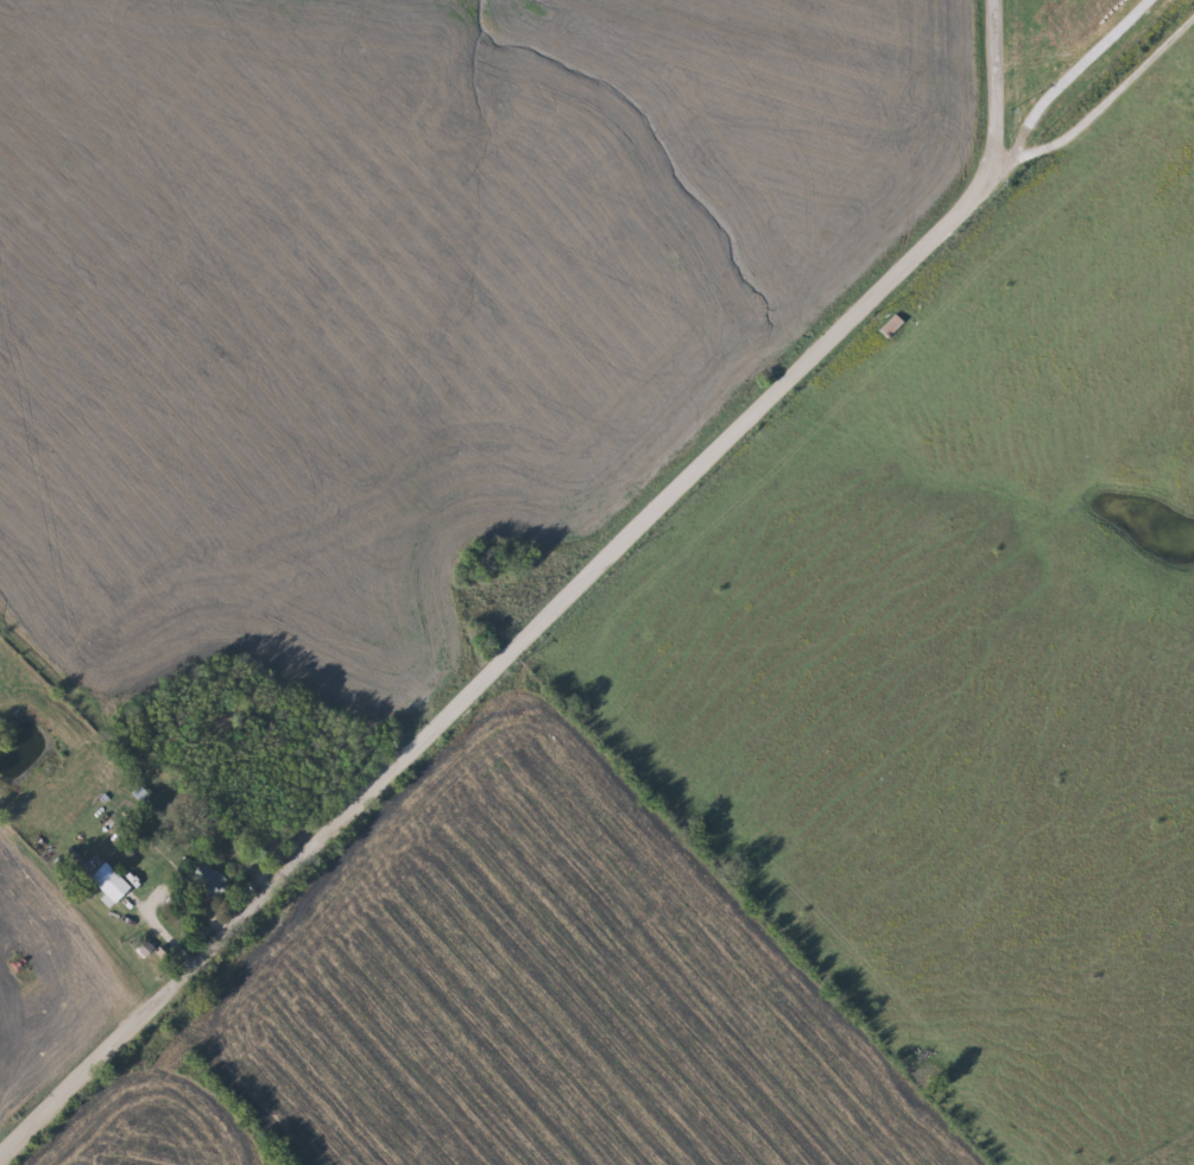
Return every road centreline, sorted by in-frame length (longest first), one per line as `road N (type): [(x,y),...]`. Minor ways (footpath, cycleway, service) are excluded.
road 1 (residential): [(0,1153),(1000,178),(1035,146),(1074,134),(1193,17)]
road 2 (residential): [(273,885),(0,612)]
road 3 (residential): [(1000,178),(999,0)]

